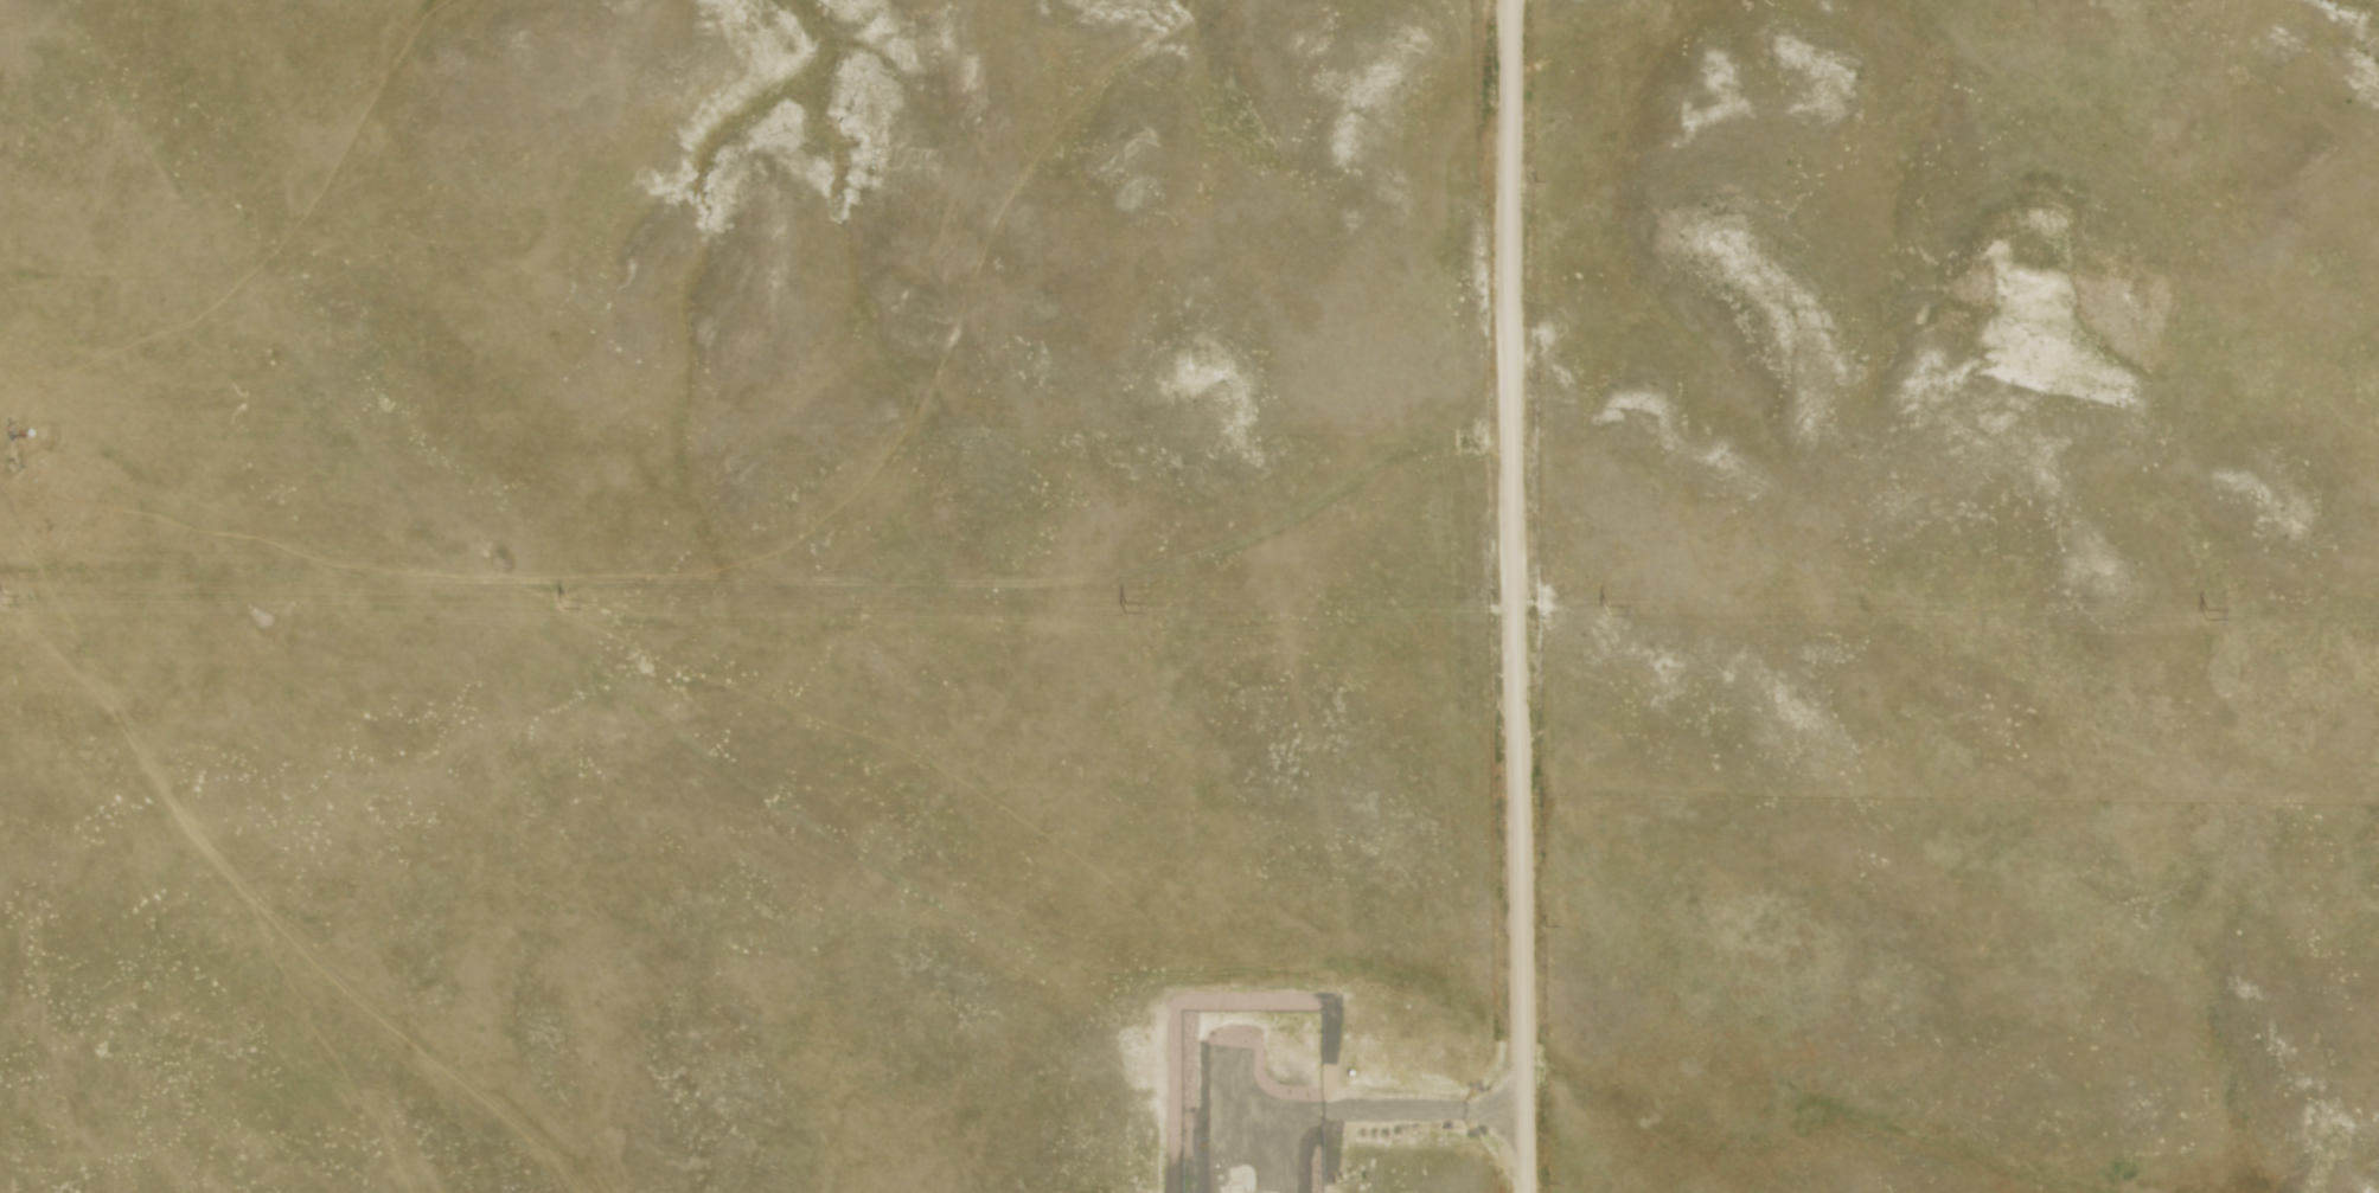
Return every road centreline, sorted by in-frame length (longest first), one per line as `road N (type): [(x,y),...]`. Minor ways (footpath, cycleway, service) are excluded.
road 1 (tertiary): [(1517,1192),(1498,193),(1502,0)]

